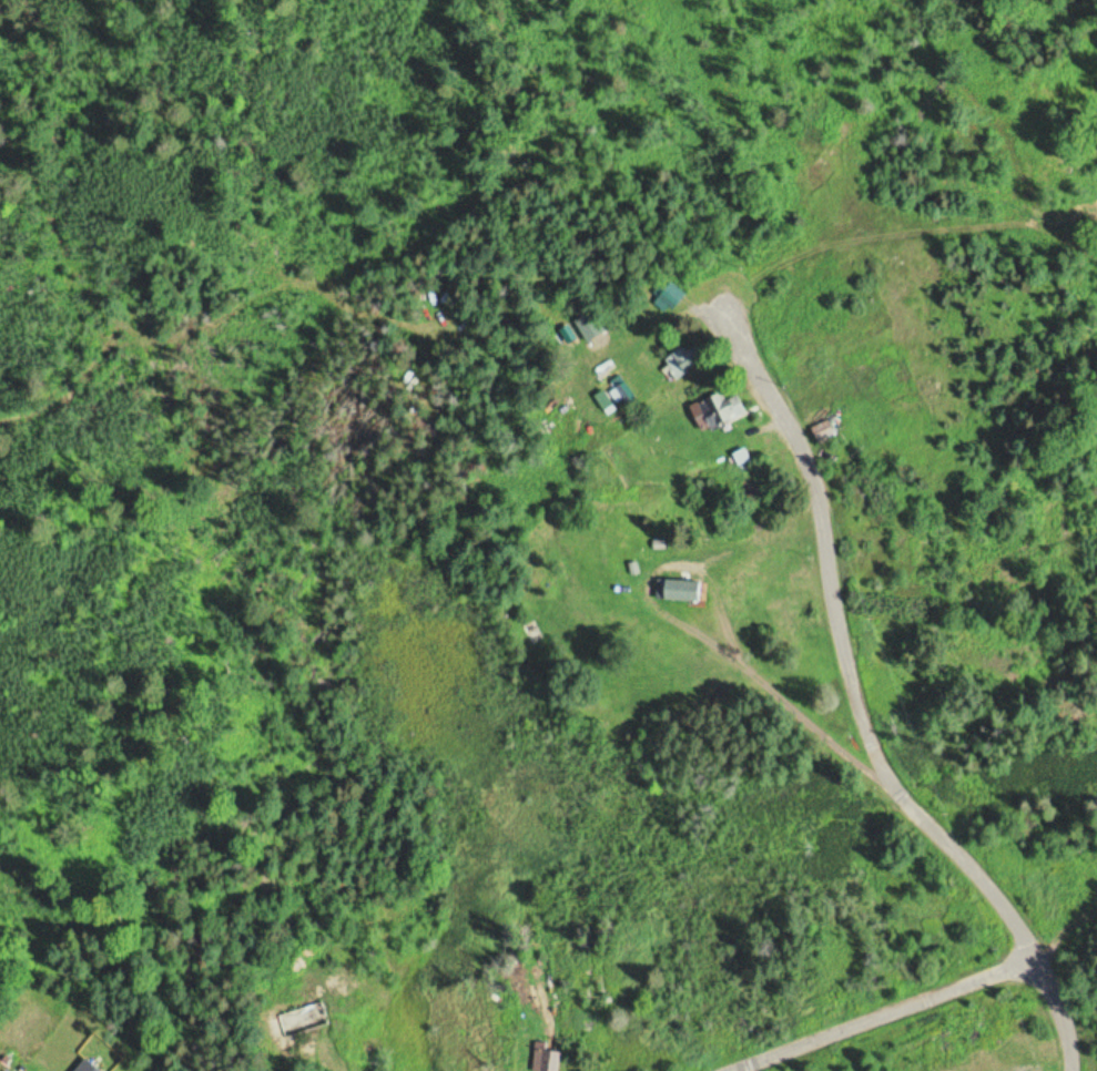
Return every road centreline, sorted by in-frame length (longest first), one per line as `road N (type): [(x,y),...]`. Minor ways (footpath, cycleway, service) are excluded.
road 1 (residential): [(1068,1070),(1067,1011),(1043,958),(891,776),(862,694),(805,452),(712,286)]
road 2 (residential): [(1043,958),(731,1070)]

